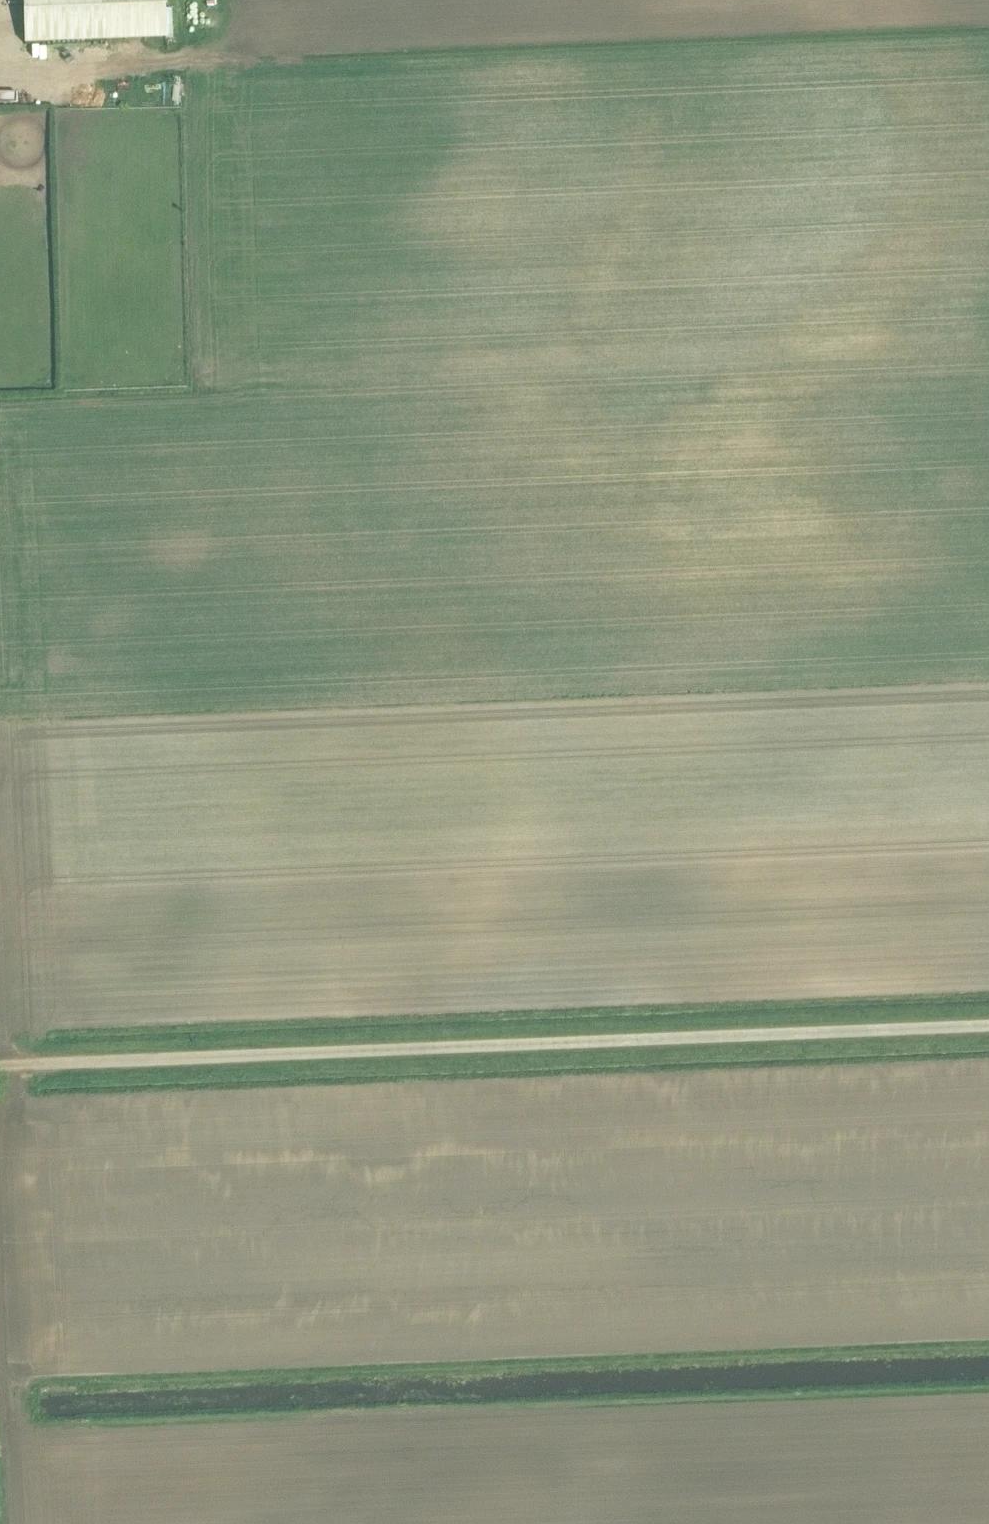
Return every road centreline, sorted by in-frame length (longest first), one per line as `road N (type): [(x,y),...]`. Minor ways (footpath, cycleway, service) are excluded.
road 1 (track): [(0,1069),(988,1035)]

